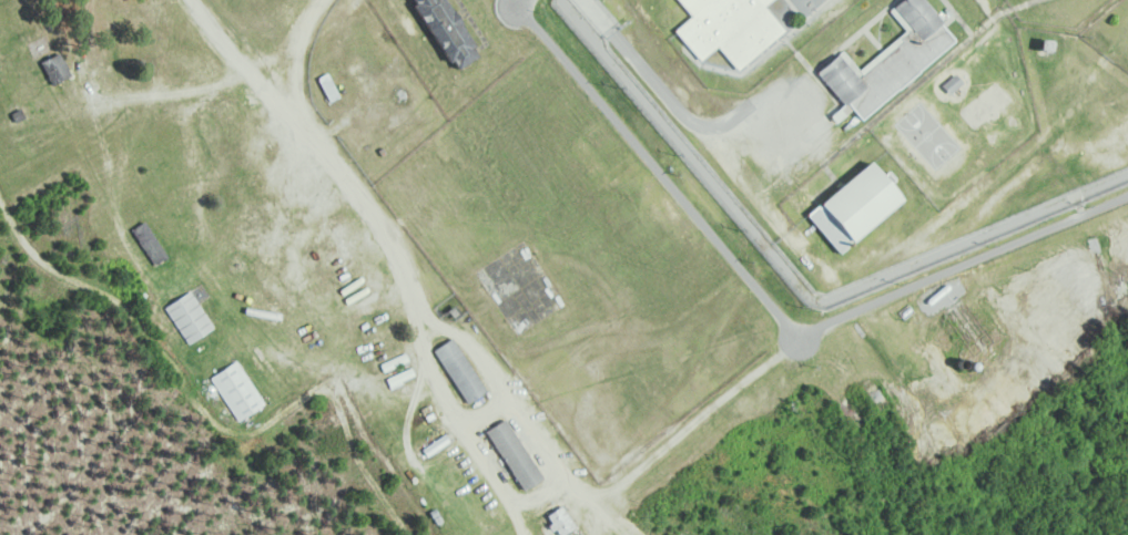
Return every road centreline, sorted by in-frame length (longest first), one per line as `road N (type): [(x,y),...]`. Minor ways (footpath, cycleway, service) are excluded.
road 1 (residential): [(525,0),(535,28),(795,330),(816,329),(1127,197)]
road 2 (track): [(192,0),(374,216),(395,250),(434,375),(514,495),(537,501),(570,482)]
road 3 (track): [(409,294),(431,320),(469,336),(596,517)]

